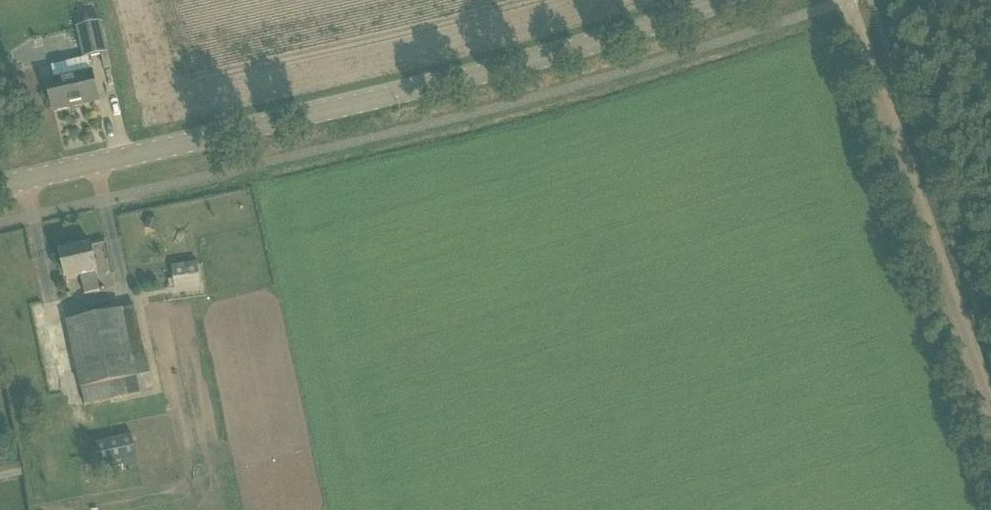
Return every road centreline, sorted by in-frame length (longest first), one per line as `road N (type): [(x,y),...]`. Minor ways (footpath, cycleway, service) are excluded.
road 1 (tertiary): [(0,187),(572,49),(729,0)]
road 2 (track): [(990,412),(848,0)]

